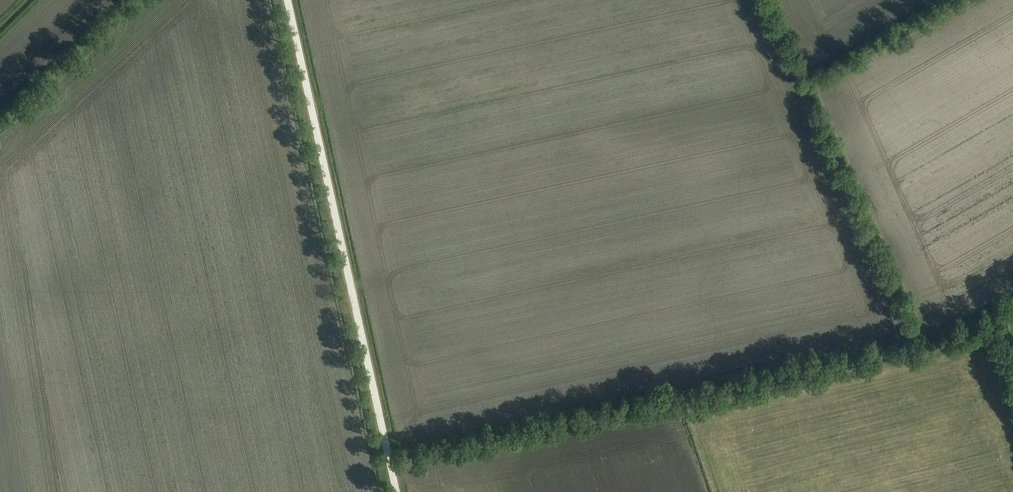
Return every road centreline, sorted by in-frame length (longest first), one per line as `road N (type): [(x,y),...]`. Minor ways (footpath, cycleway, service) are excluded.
road 1 (unclassified): [(396,491),(287,0)]

